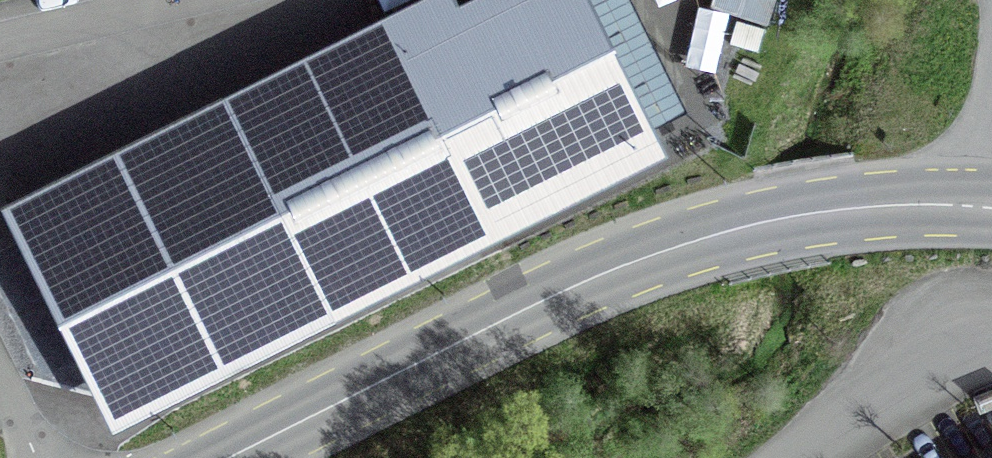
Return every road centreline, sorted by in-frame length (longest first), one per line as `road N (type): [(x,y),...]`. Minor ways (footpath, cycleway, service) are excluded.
road 1 (secondary): [(991,209),(872,210),(731,233),(604,274),(235,457)]
road 2 (residential): [(991,329),(944,336),(880,394),(786,457)]
road 3 (residential): [(119,0),(0,31)]

